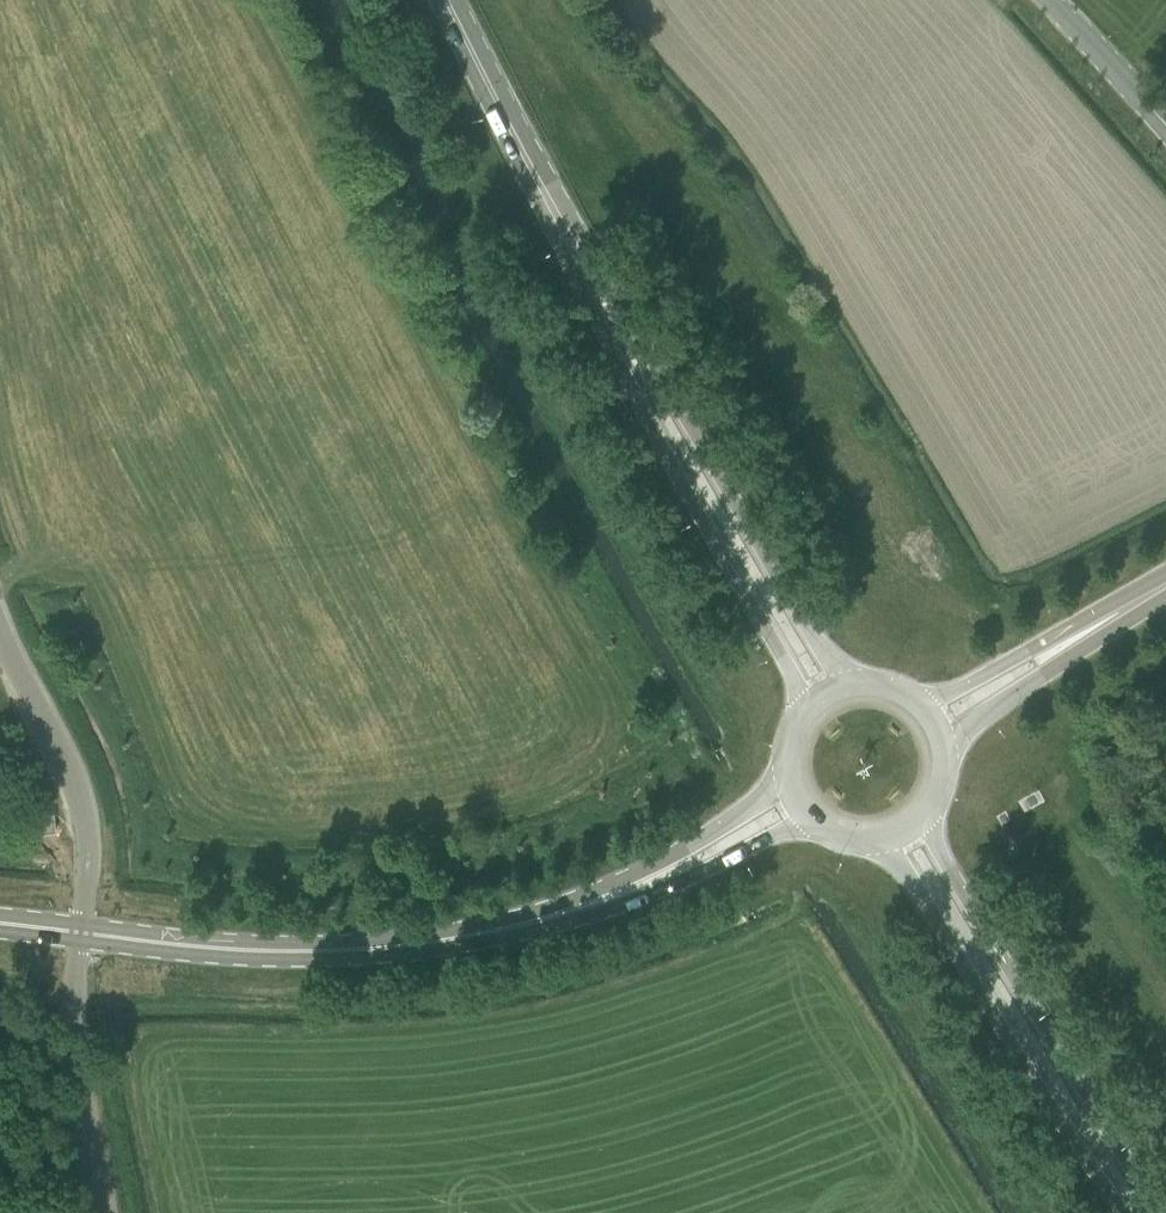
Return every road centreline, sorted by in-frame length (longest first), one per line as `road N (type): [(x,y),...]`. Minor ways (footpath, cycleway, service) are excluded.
road 1 (secondary): [(80,934),(232,949),(380,949),(488,935),(604,900)]
road 2 (primary): [(596,285),(627,375),(778,651),(800,709)]
road 3 (primary): [(846,682),(810,636),(649,358),(596,285)]
road 4 (primary): [(1143,1212),(1111,1140),(939,852),(929,819)]
road 5 (primary): [(883,847),(1083,1151),(1137,1212)]
road 6 (unclassified): [(80,934),(83,814),(66,740),(0,614)]
road 7 (primary): [(596,285),(452,0)]
road 8 (unclassified): [(102,1212),(88,1117),(80,934)]
road 9 (secondary): [(604,900),(807,828)]
road 10 (secondary): [(780,780),(604,900)]
road 11 (tertiary): [(1113,617),(1035,646),(923,704)]
road 12 (tertiary): [(945,740),(1113,617)]
road 13 (tertiary): [(1165,126),(1049,0)]

